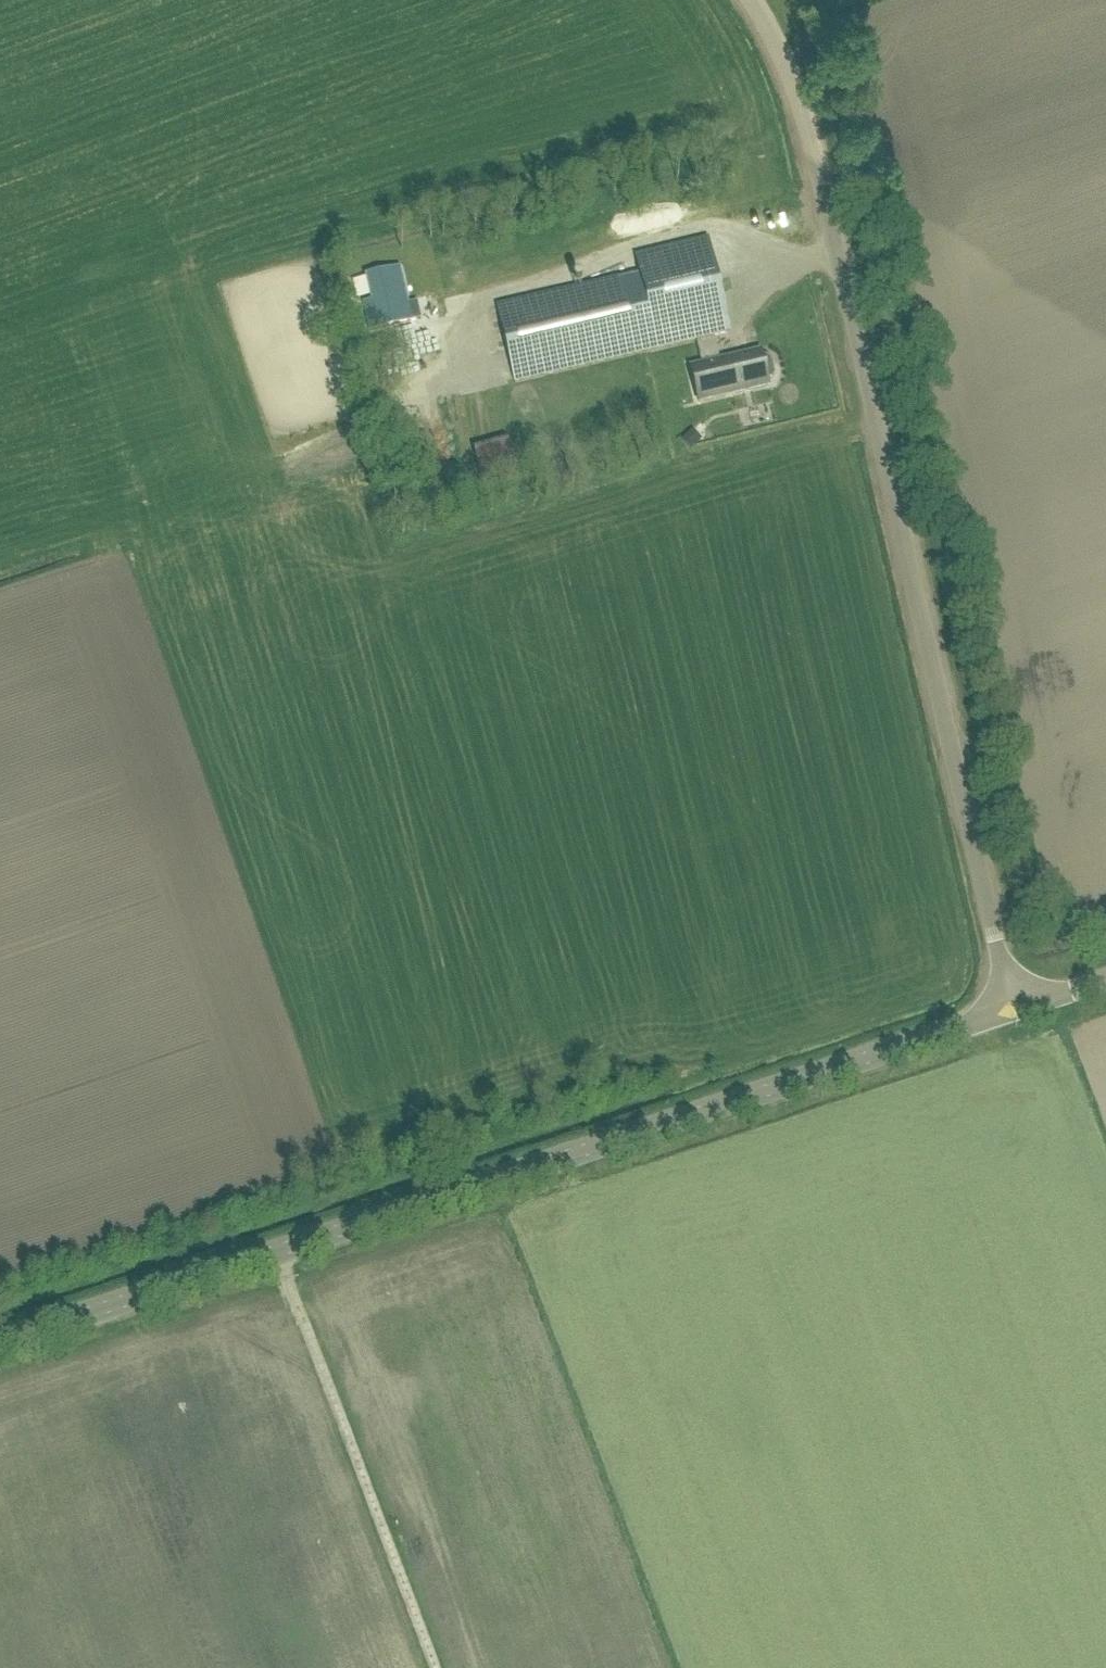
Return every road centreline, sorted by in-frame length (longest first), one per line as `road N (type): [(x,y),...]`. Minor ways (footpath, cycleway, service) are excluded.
road 1 (tertiary): [(0,1342),(1011,1012)]
road 2 (tertiary): [(1011,1012),(809,120),(790,62),(756,0)]

